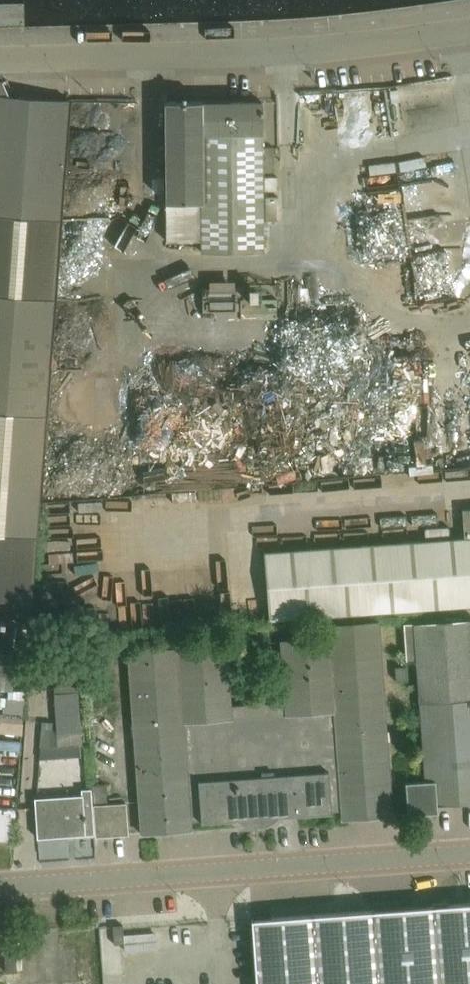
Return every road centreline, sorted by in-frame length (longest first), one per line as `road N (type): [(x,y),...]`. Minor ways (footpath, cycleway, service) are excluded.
road 1 (tertiary): [(469,852),(0,886)]
road 2 (unclassified): [(0,59),(288,51),(469,31)]

